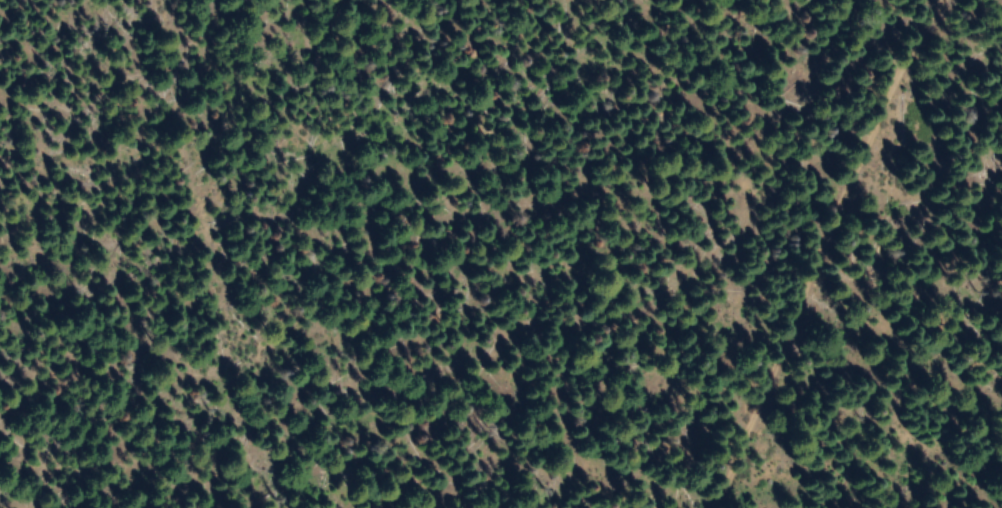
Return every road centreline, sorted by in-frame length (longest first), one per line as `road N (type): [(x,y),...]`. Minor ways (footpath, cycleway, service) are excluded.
road 1 (track): [(1001,176),(821,309),(769,391),(717,507)]

